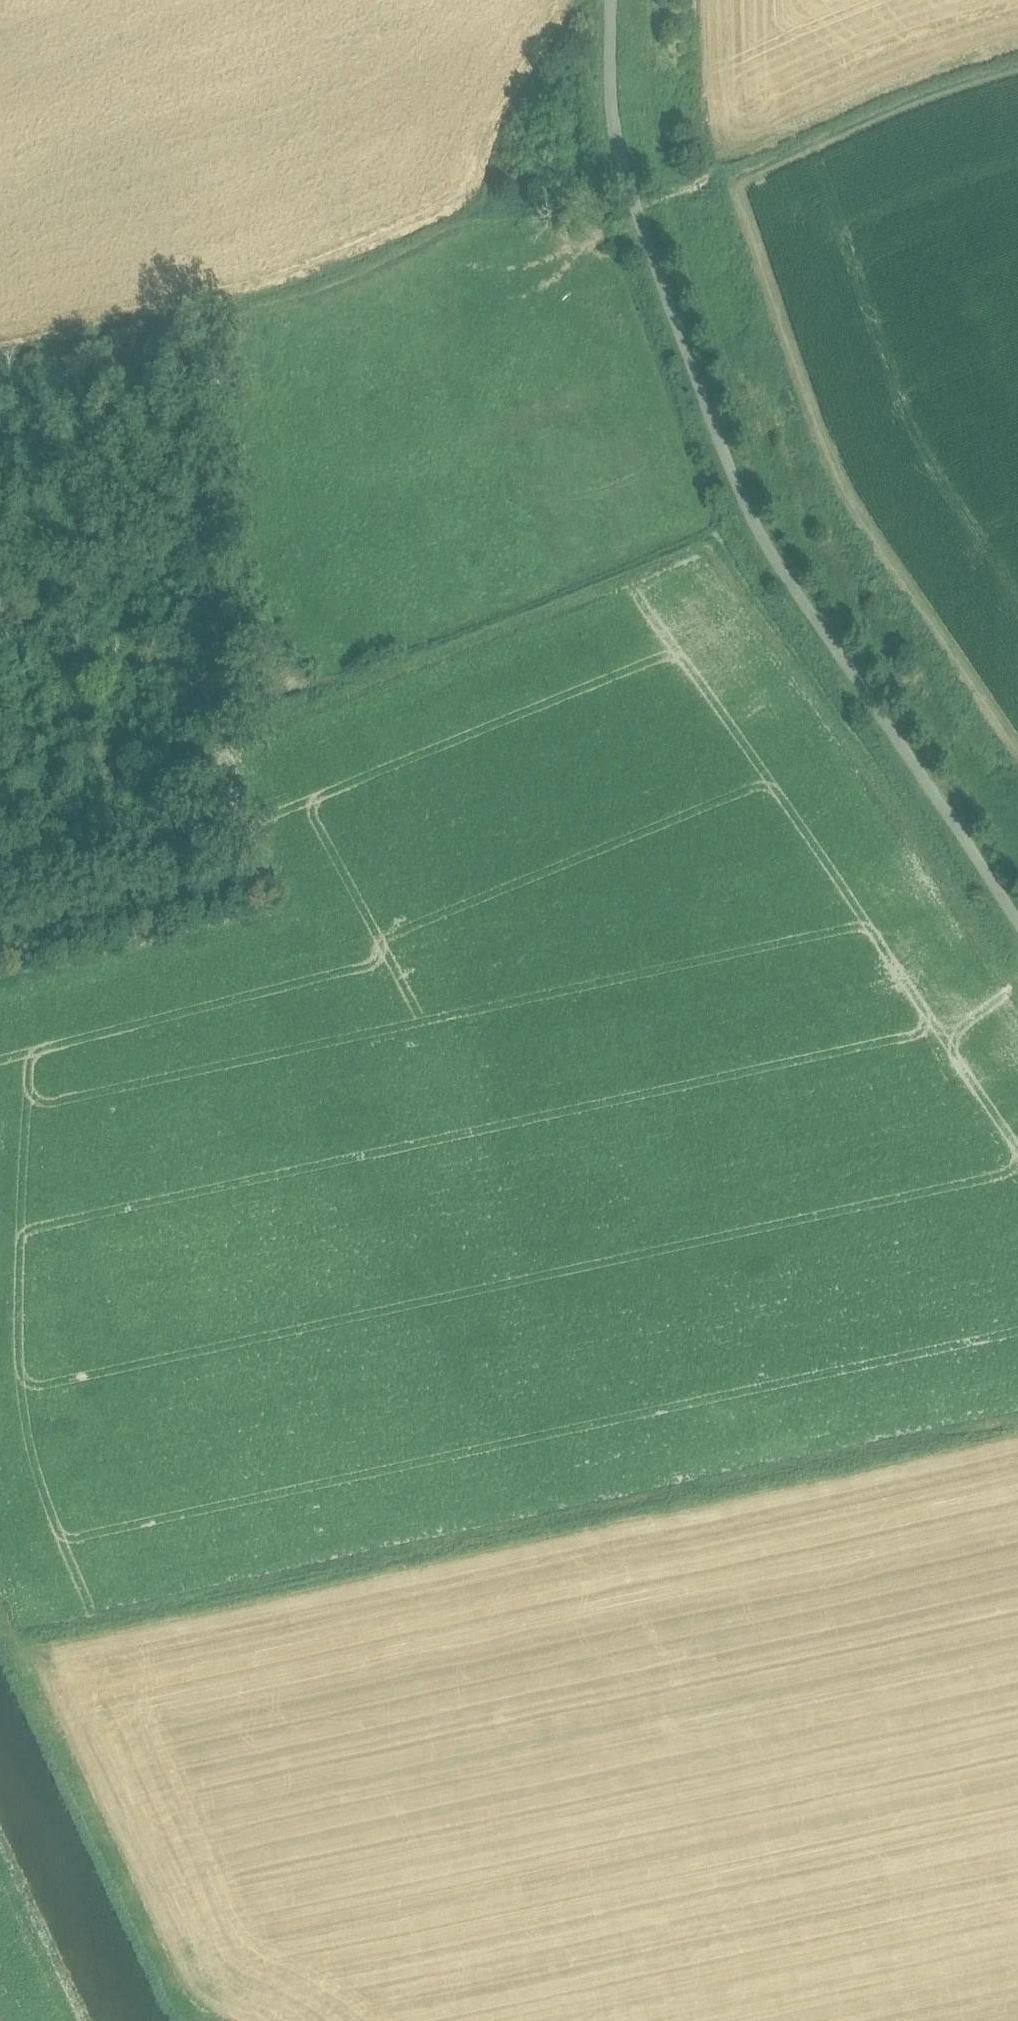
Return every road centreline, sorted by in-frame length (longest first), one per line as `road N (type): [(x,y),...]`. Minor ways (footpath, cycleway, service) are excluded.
road 1 (tertiary): [(1017,918),(751,518),(621,152),(611,106),(613,0)]

